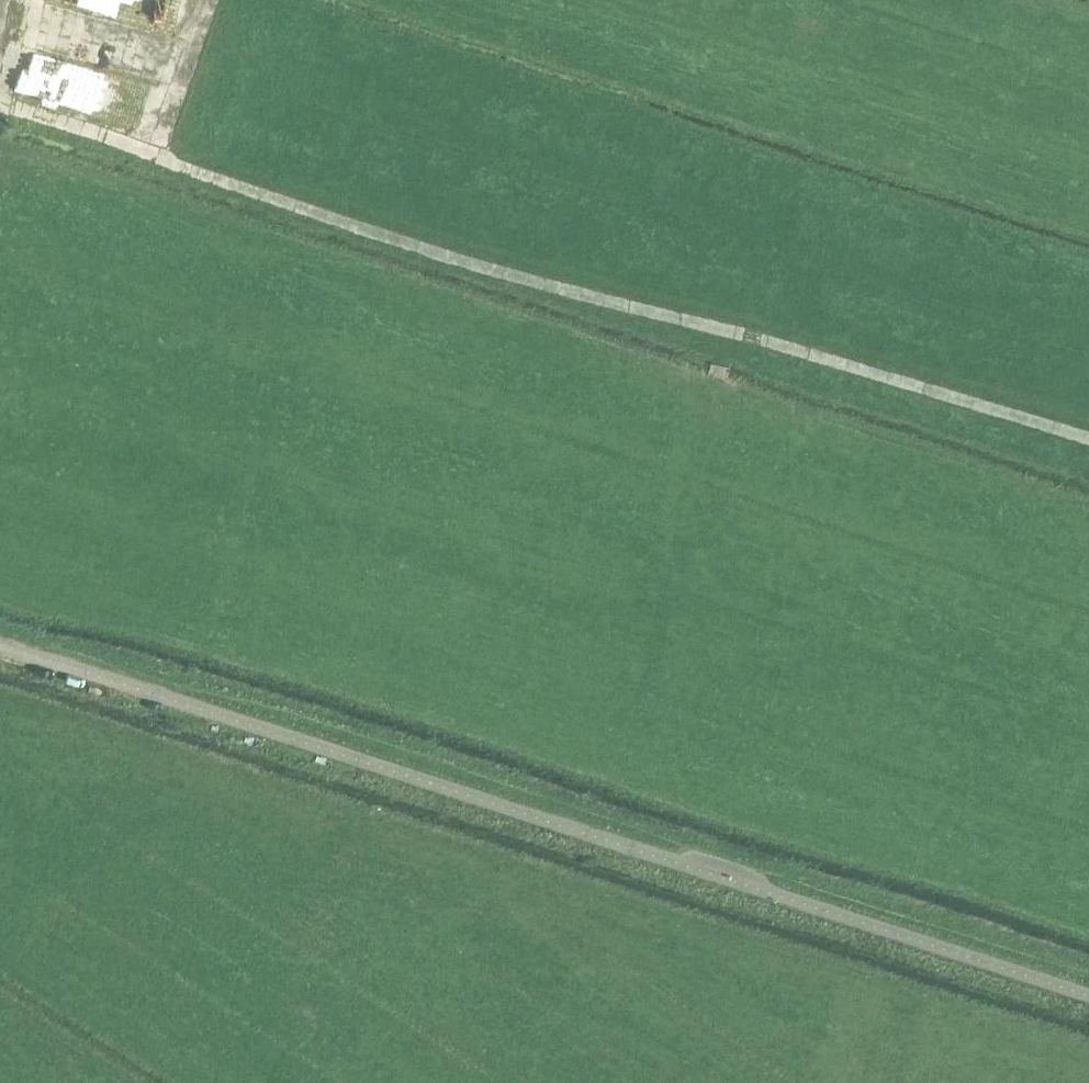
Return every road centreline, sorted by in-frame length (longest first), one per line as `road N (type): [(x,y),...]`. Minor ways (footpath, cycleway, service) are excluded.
road 1 (unclassified): [(1088,995),(0,645)]
road 2 (track): [(17,106),(367,228),(1088,437)]

